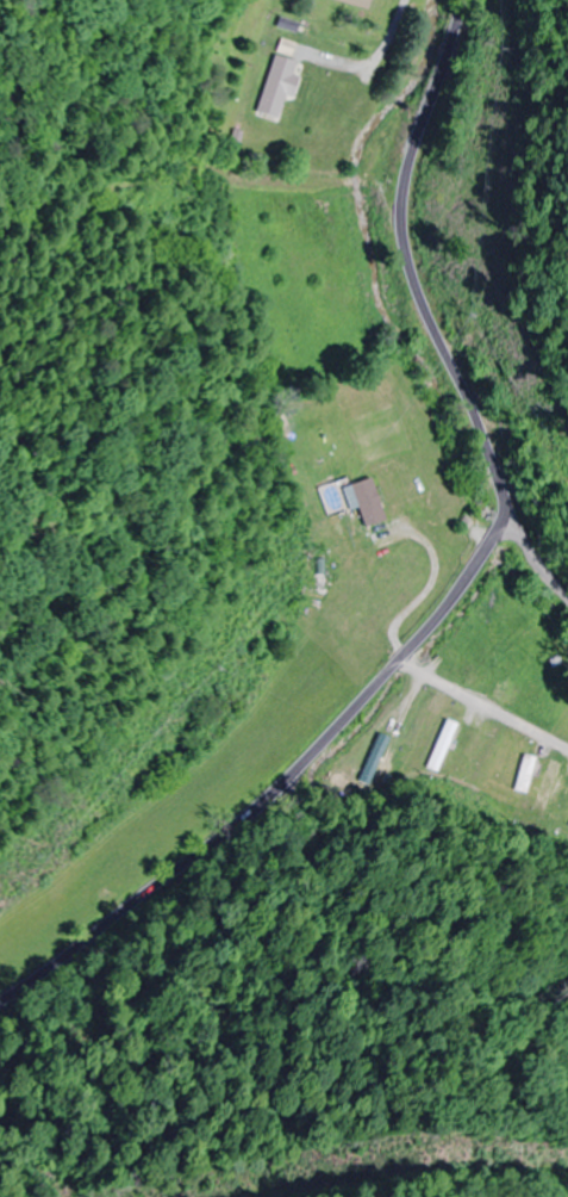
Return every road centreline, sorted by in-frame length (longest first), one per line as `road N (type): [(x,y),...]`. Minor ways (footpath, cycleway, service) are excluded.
road 1 (secondary): [(0,1001),(298,768),(445,612),(510,519)]
road 2 (secondary): [(510,519),(511,498),(486,427),(423,299),(405,238),(411,156),(467,0)]
road 3 (residential): [(423,299),(338,318),(249,318),(199,263)]

